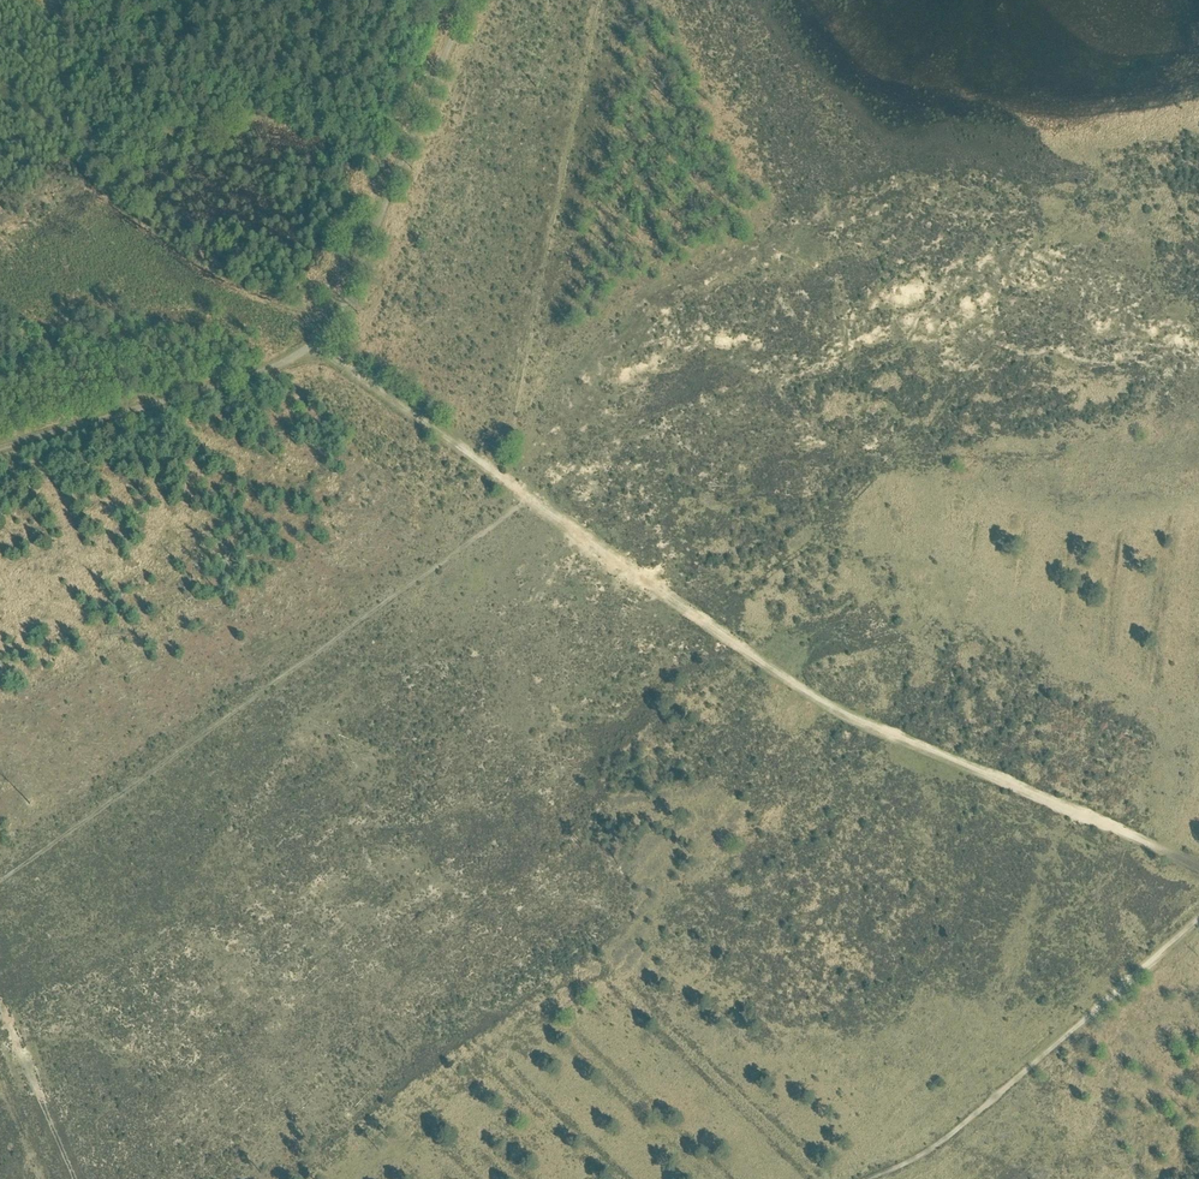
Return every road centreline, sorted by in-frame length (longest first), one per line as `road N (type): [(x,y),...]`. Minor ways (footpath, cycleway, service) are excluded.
road 1 (track): [(1198,867),(806,697),(315,344)]
road 2 (unclassified): [(0,448),(276,367),(315,344),(354,283),(468,0)]
road 3 (track): [(0,879),(532,502)]
road 4 (track): [(1198,917),(928,1154),(872,1178)]
road 5 (track): [(73,1178),(0,1008)]

